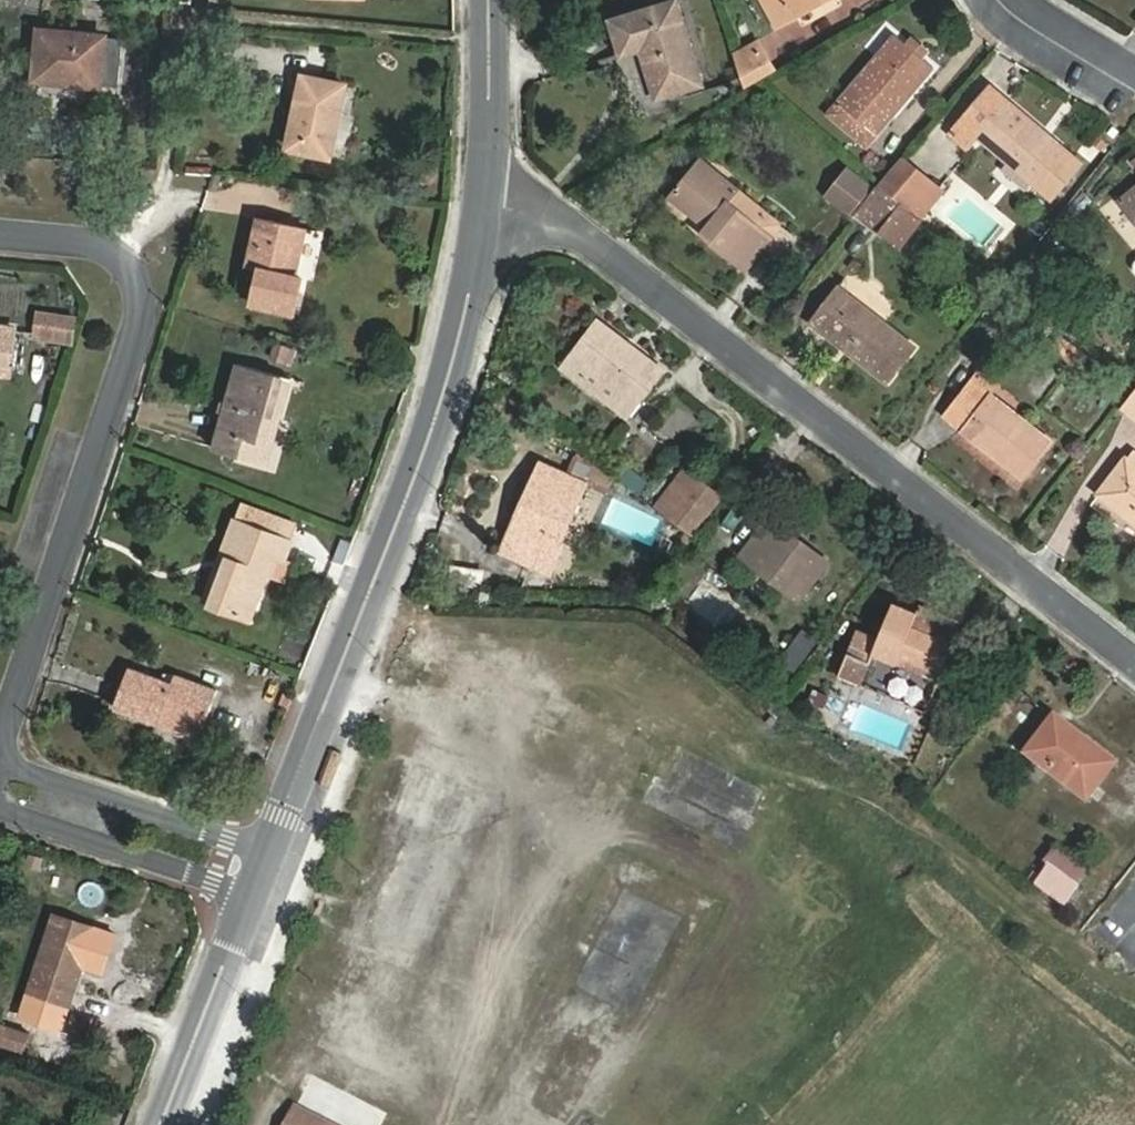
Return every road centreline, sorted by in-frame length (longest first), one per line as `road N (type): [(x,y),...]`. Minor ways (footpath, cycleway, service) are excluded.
road 1 (residential): [(486,195),(639,277),(1134,661)]
road 2 (unclassified): [(486,195),(478,280),(435,421),(268,855)]
road 3 (residential): [(0,230),(87,237),(110,248),(128,261),(145,311),(0,728)]
road 4 (residential): [(268,855),(0,761)]
road 5 (residential): [(0,810),(251,897)]
road 6 (unclassified): [(251,897),(162,1124)]
road 7 (unclassified): [(491,0),(486,195)]

